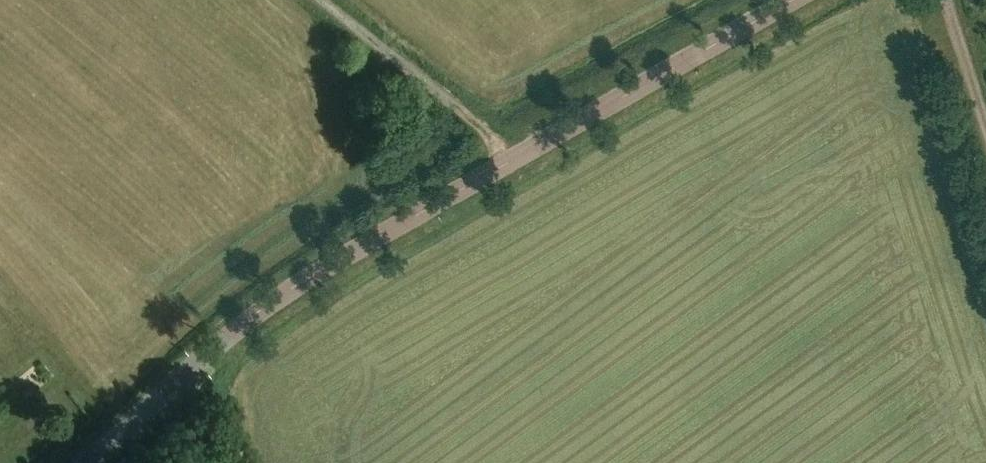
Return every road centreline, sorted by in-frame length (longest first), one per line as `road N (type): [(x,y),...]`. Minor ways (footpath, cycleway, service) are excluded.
road 1 (tertiary): [(84,462),(236,329),(349,255),(795,0)]
road 2 (track): [(315,0),(479,133),(502,167)]
road 3 (track): [(985,120),(947,0)]

